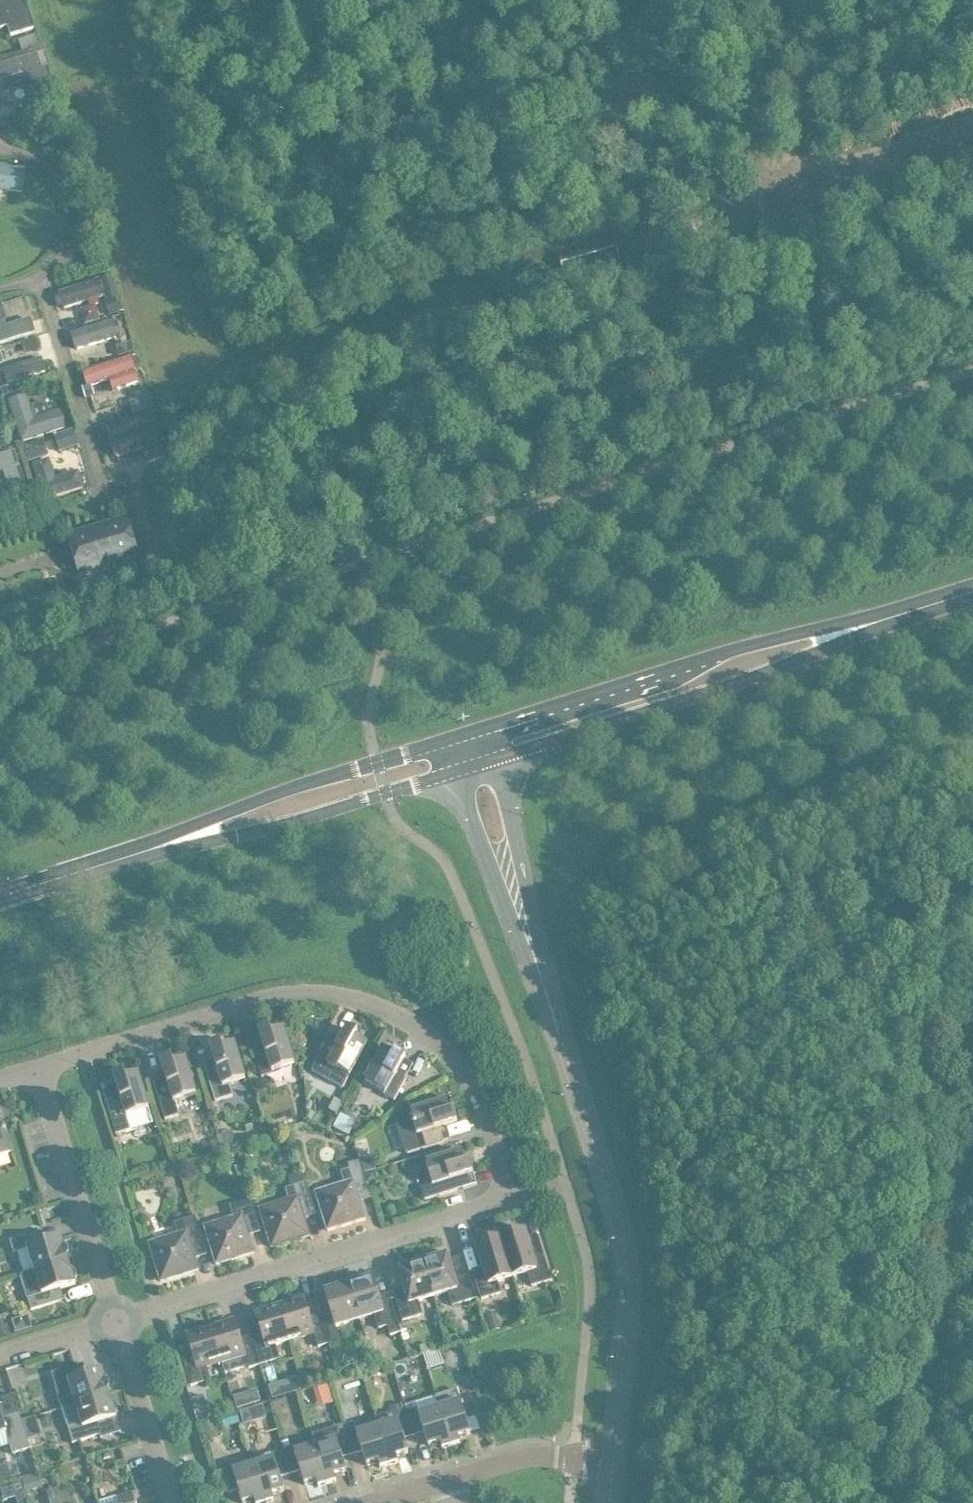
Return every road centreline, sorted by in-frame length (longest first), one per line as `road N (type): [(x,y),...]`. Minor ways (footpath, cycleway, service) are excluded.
road 1 (residential): [(112,1319),(511,1196),(485,1113),(459,1066),(410,1020),(370,1004),(278,994),(41,1064)]
road 2 (tertiary): [(615,1459),(632,1285),(627,1244),(513,892)]
road 3 (secondary): [(876,619),(721,651),(464,731)]
road 4 (secondary): [(494,758),(694,696),(876,619)]
road 5 (secondary): [(464,731),(226,811),(181,837)]
road 6 (secondary): [(181,837),(232,834),(454,770)]
road 7 (residential): [(112,1319),(41,1064)]
road 8 (track): [(972,123),(757,193)]
road 9 (residential): [(163,1502),(112,1319)]
road 10 (secondary): [(0,894),(181,837)]
road 11 (residential): [(615,1459),(534,1456),(448,1481)]
road 12 (tertiary): [(513,892),(513,823),(494,758)]
road 13 (tertiary): [(454,770),(478,838),(513,892)]

